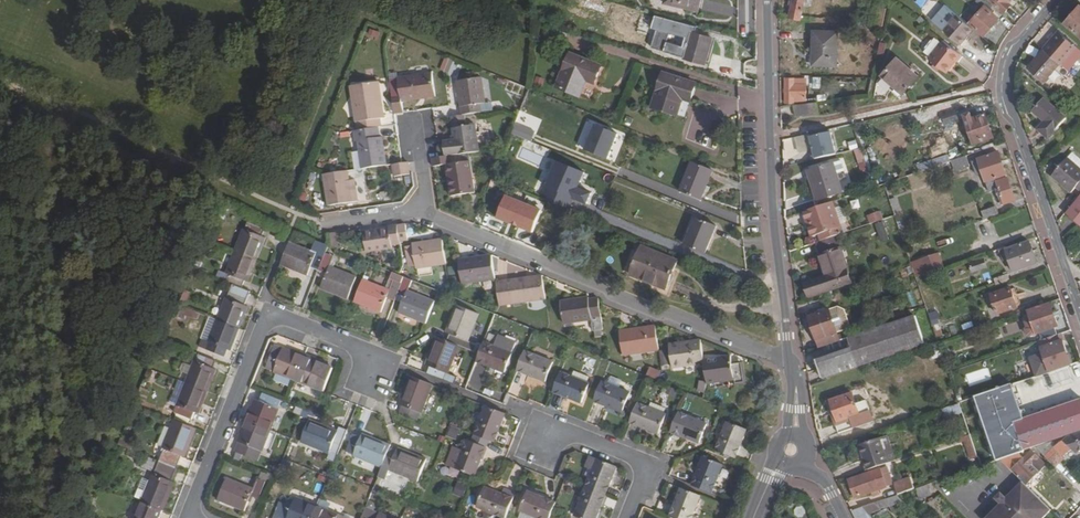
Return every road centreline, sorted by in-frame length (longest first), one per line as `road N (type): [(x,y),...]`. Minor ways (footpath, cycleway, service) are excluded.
road 1 (residential): [(418,213),(791,363)]
road 2 (residential): [(766,0),(768,140),(791,363)]
road 3 (residential): [(186,517),(266,323),(287,322),(376,359),(368,378)]
road 4 (residential): [(1079,312),(1004,84),(1012,50),(1056,0)]
road 5 (residential): [(549,423),(642,462),(646,474),(628,517)]

